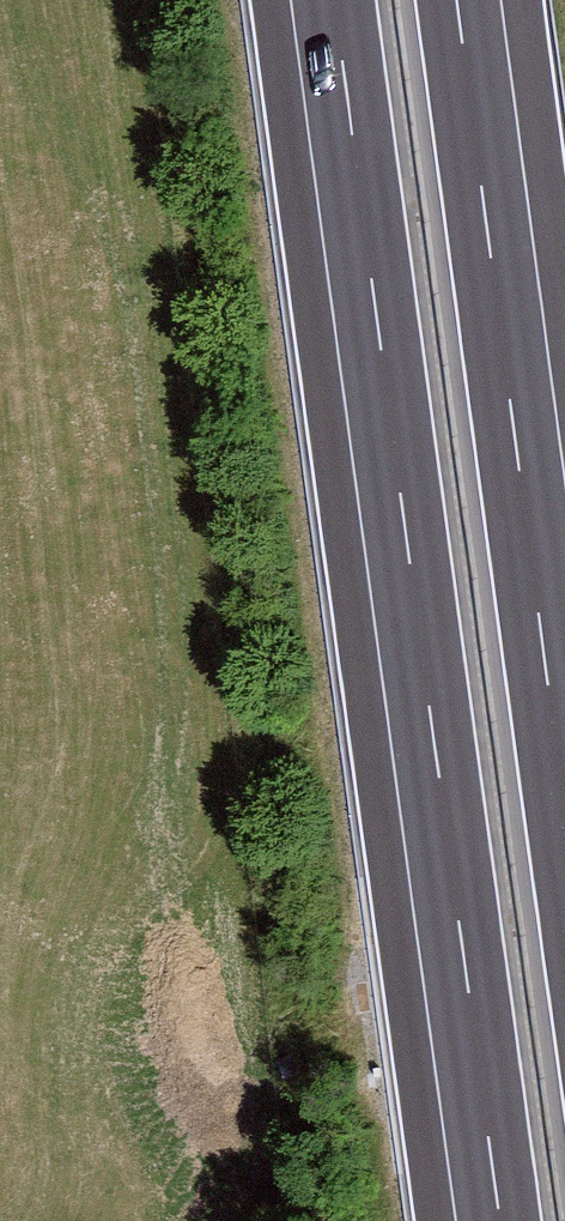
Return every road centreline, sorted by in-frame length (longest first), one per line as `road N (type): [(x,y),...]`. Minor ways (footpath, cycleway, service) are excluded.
road 1 (motorway): [(335,0),(500,1220)]
road 2 (motorway): [(564,800),(457,0)]

